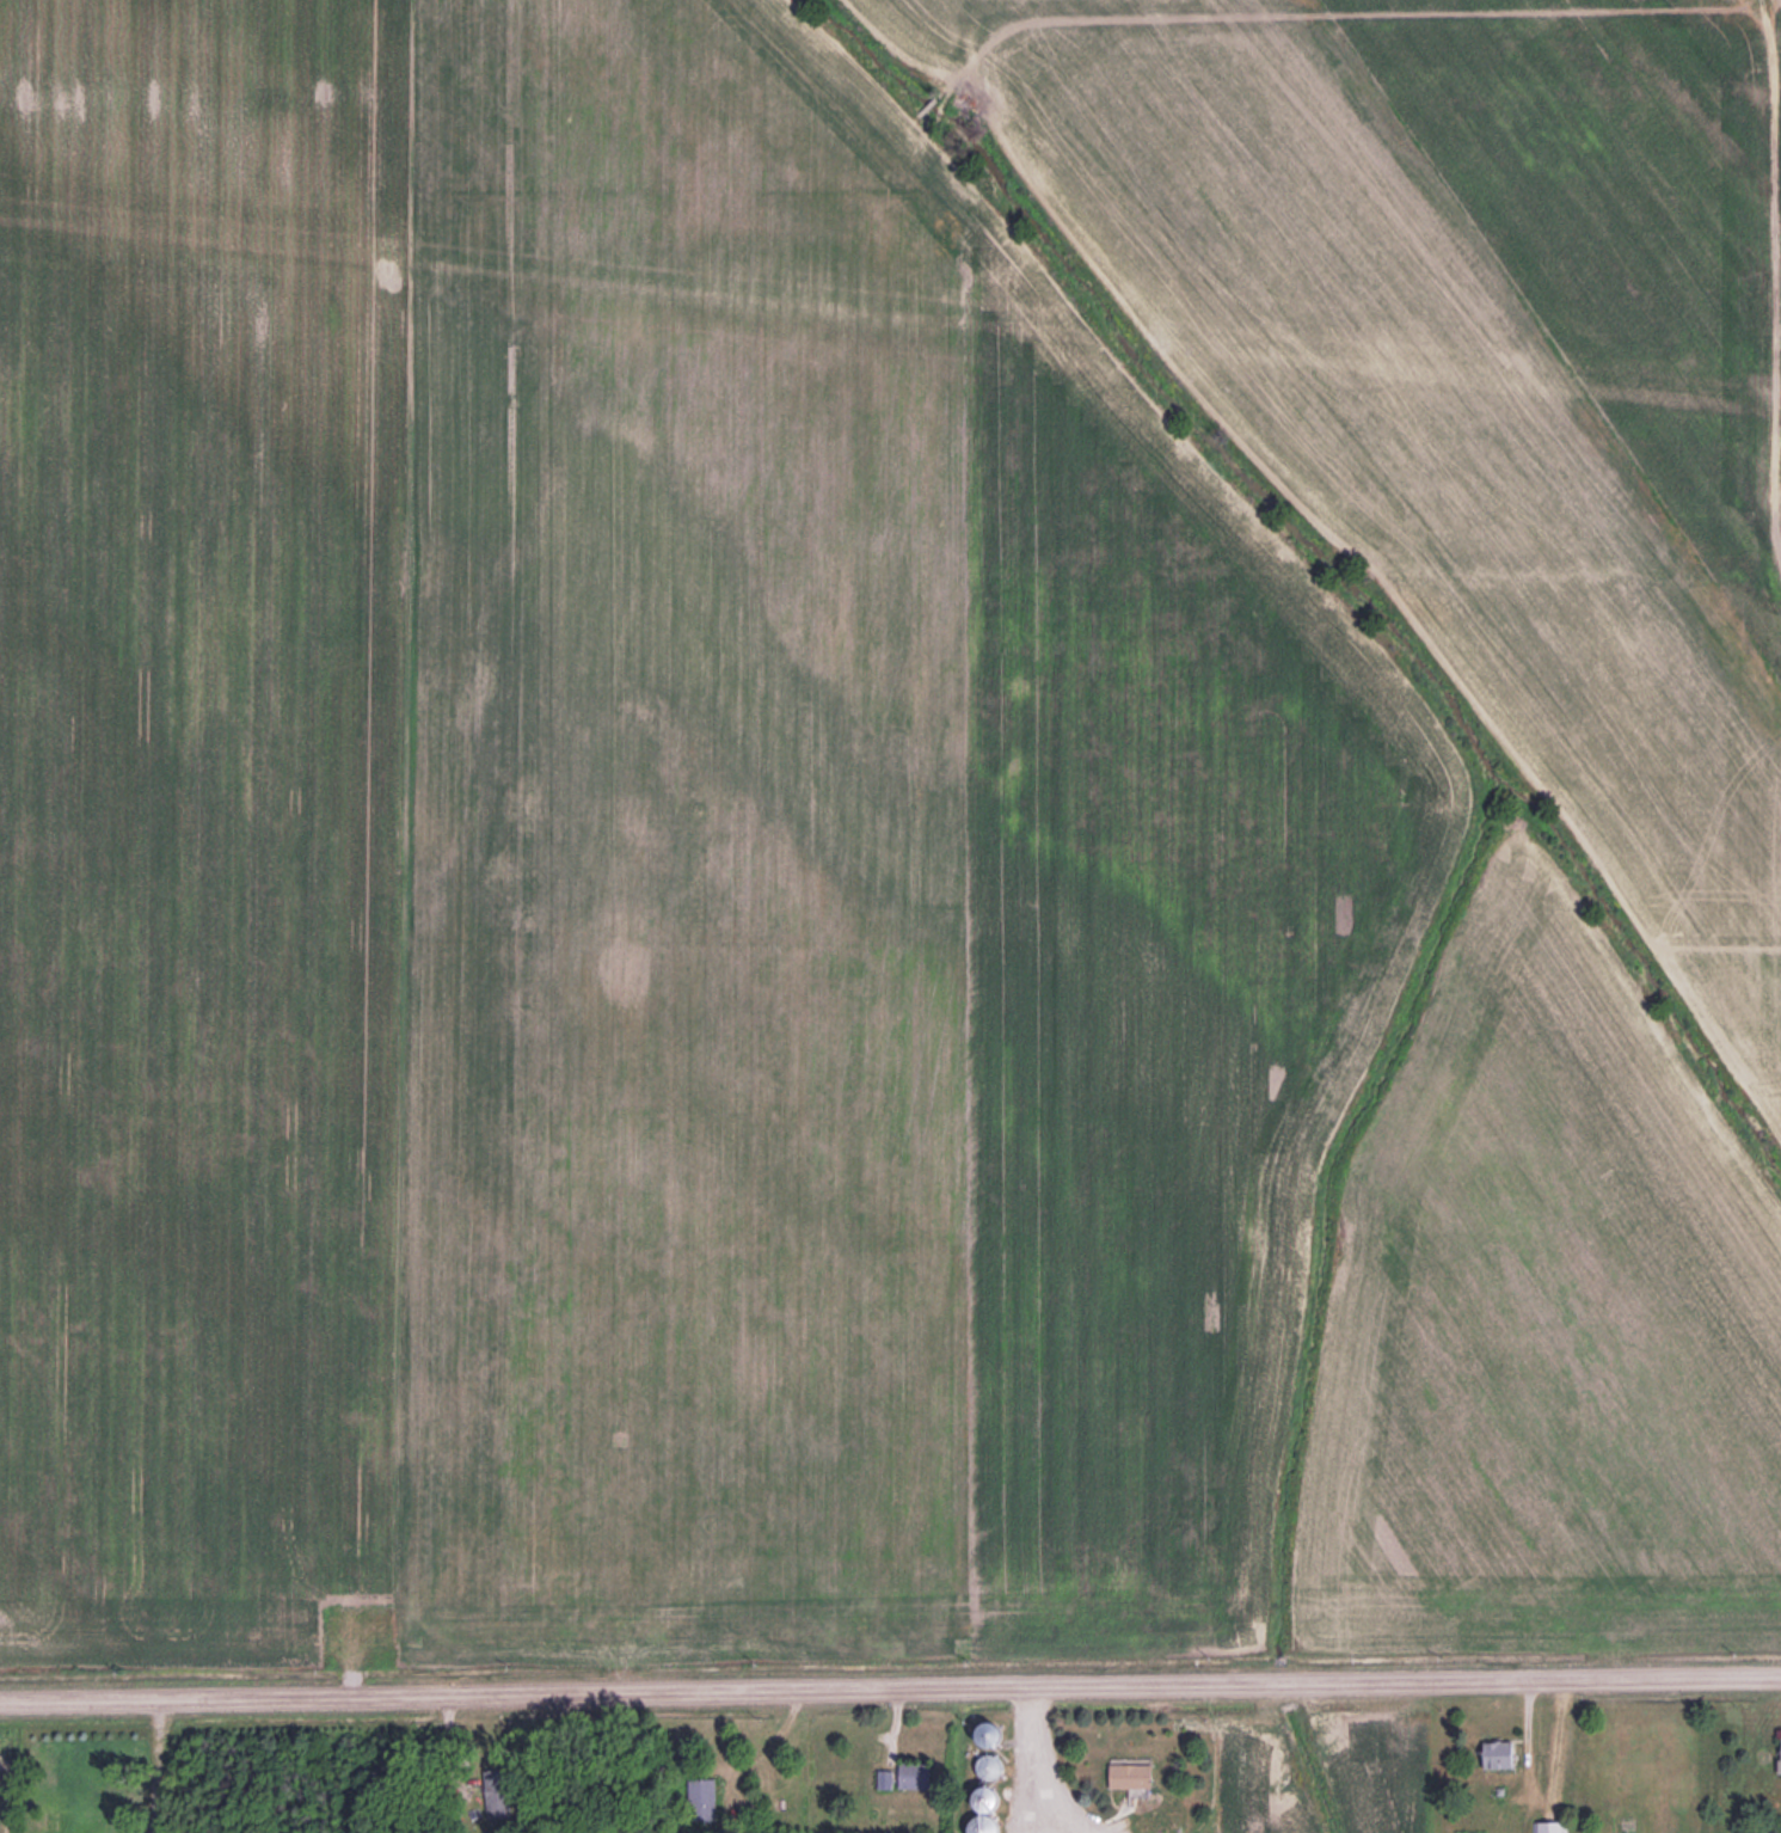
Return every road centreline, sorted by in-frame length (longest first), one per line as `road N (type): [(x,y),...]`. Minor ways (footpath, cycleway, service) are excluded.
road 1 (residential): [(0,1699),(1780,1678)]

